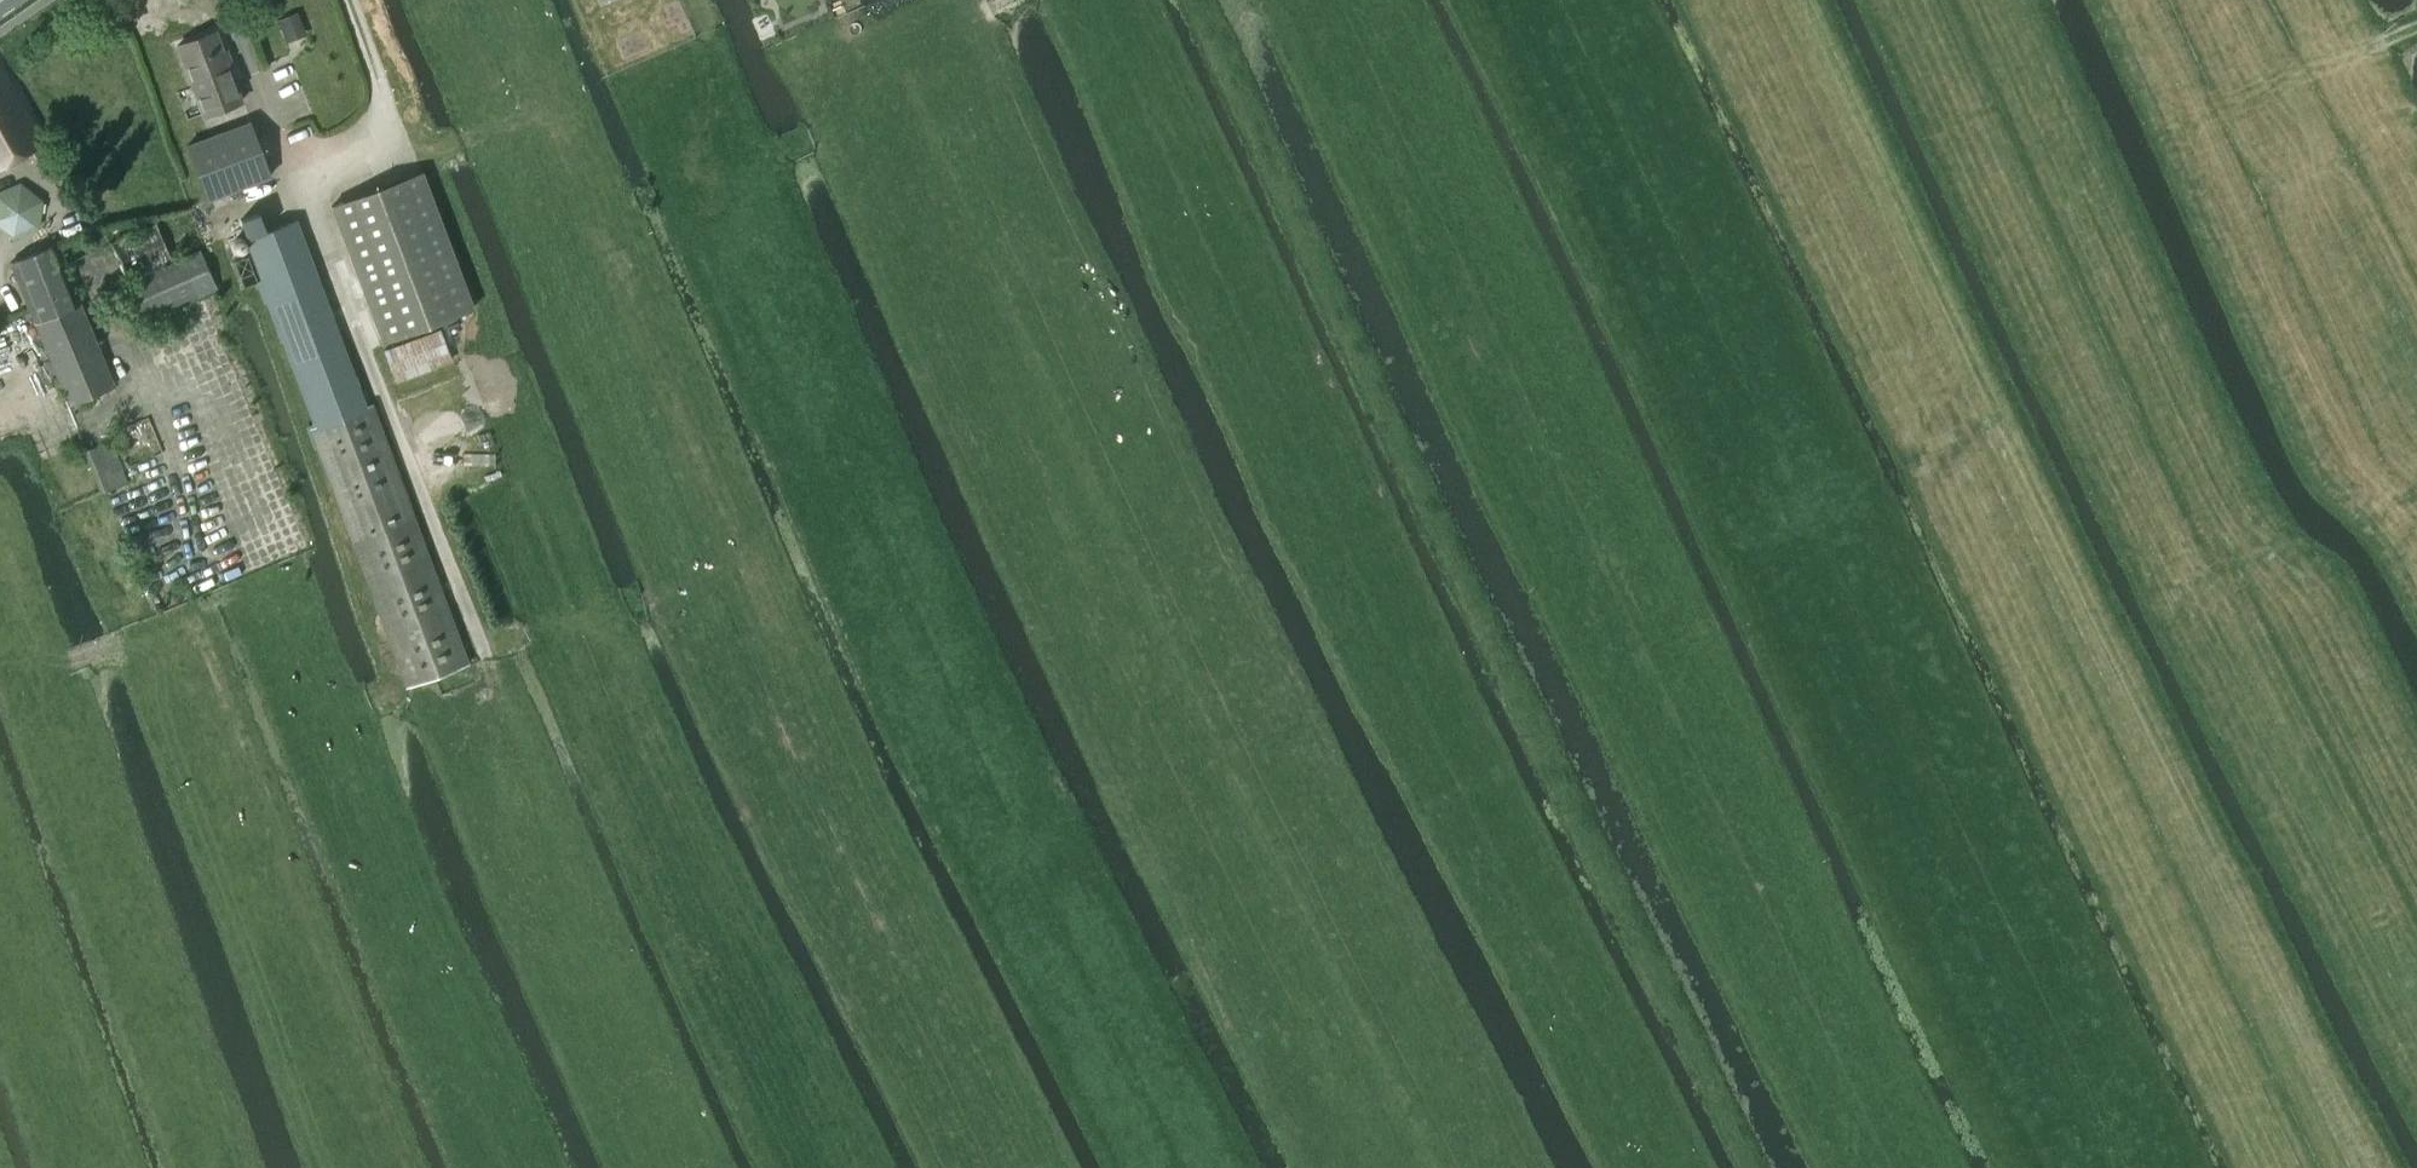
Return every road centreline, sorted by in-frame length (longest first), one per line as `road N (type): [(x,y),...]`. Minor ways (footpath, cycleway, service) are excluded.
road 1 (track): [(1757,1167),(1197,0)]

